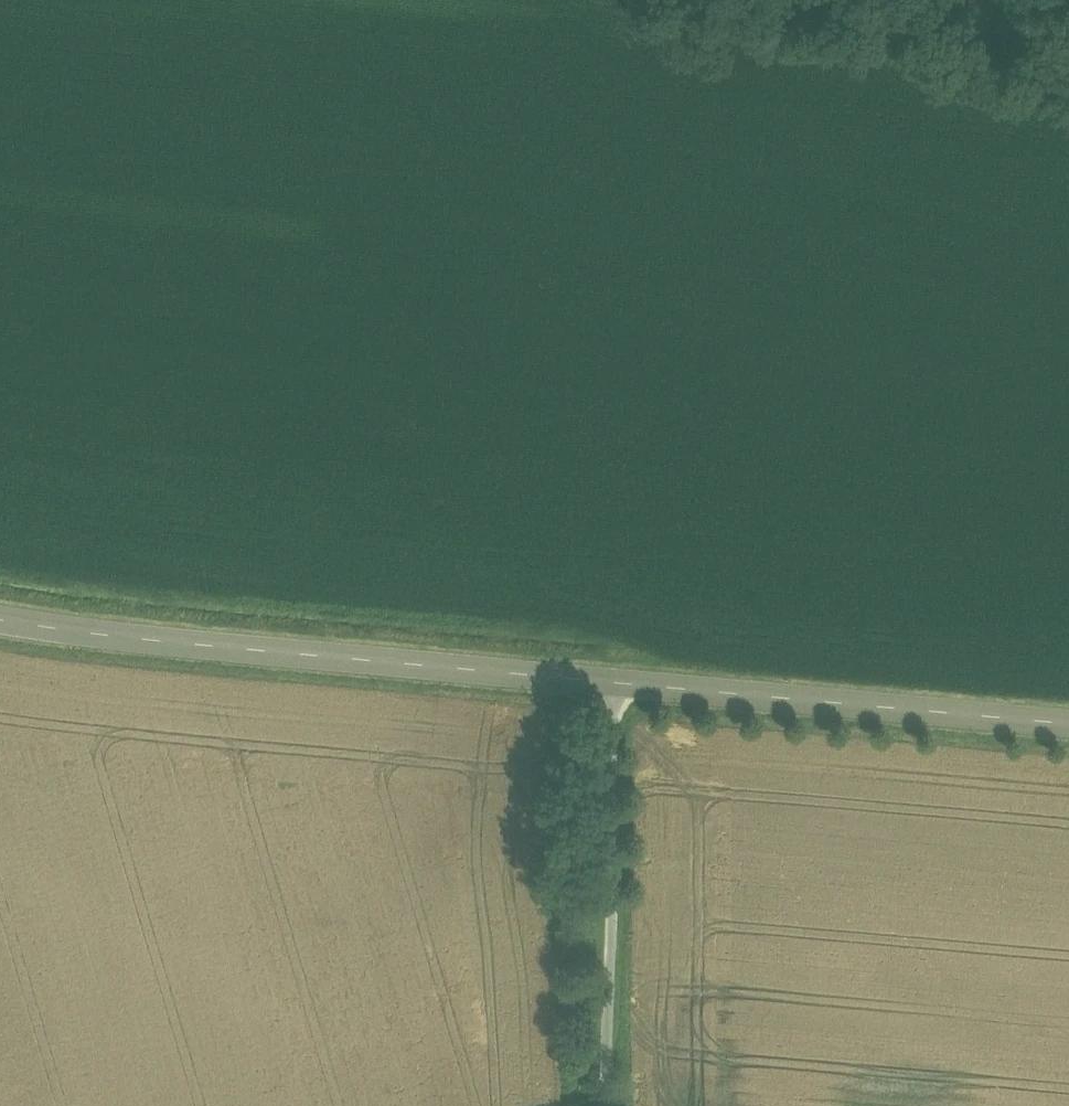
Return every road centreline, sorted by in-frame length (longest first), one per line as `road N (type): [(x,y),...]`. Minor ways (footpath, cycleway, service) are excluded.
road 1 (tertiary): [(1068,724),(0,618)]

